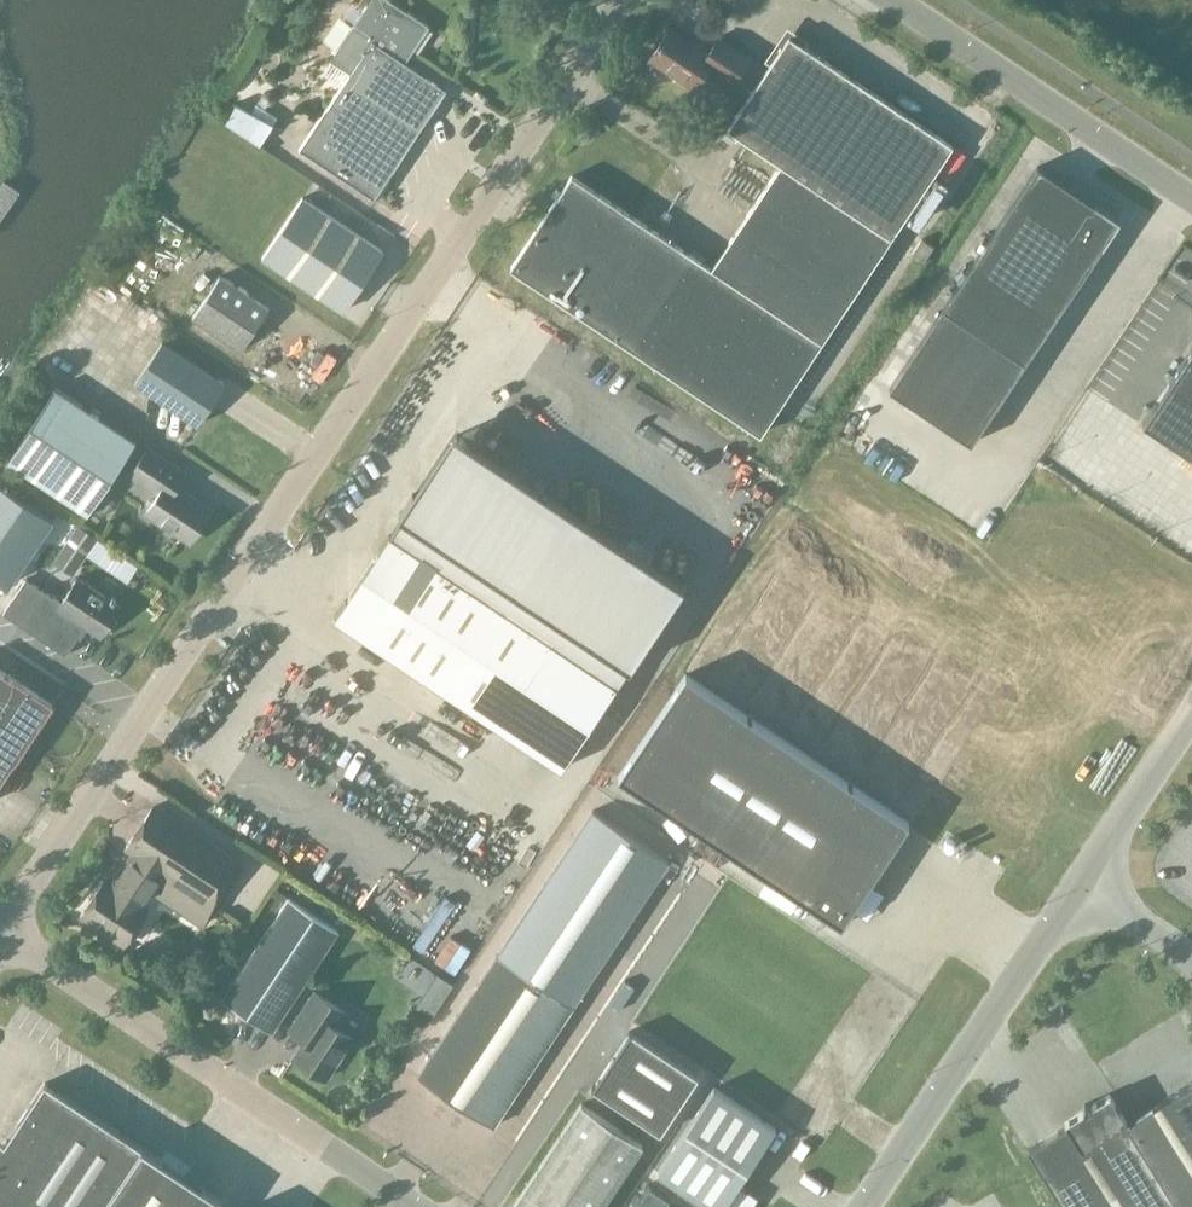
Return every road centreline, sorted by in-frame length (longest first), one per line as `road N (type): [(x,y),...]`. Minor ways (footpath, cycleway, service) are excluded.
road 1 (unclassified): [(0,928),(619,0)]
road 2 (unclassified): [(415,1206),(0,931)]
road 3 (unclassified): [(1077,883),(860,1206)]
road 4 (unclassified): [(892,0),(1191,199)]
road 5 (unclassified): [(1191,709),(1077,883)]
road 6 (unclassified): [(1077,883),(1191,961)]

